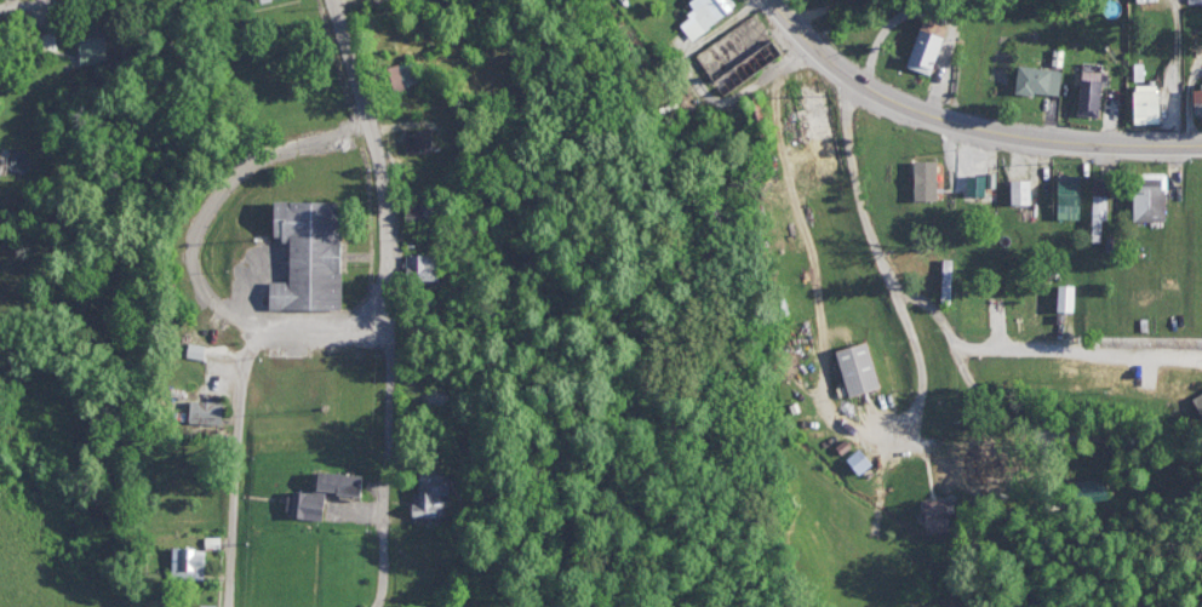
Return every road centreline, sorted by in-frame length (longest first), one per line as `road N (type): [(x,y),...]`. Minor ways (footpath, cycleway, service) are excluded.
road 1 (residential): [(382,606),(390,316),(384,183),(332,0)]
road 2 (secondary): [(1201,146),(1018,143),(939,121),(866,88),(765,0)]
road 3 (residential): [(230,606),(250,331),(390,316)]

